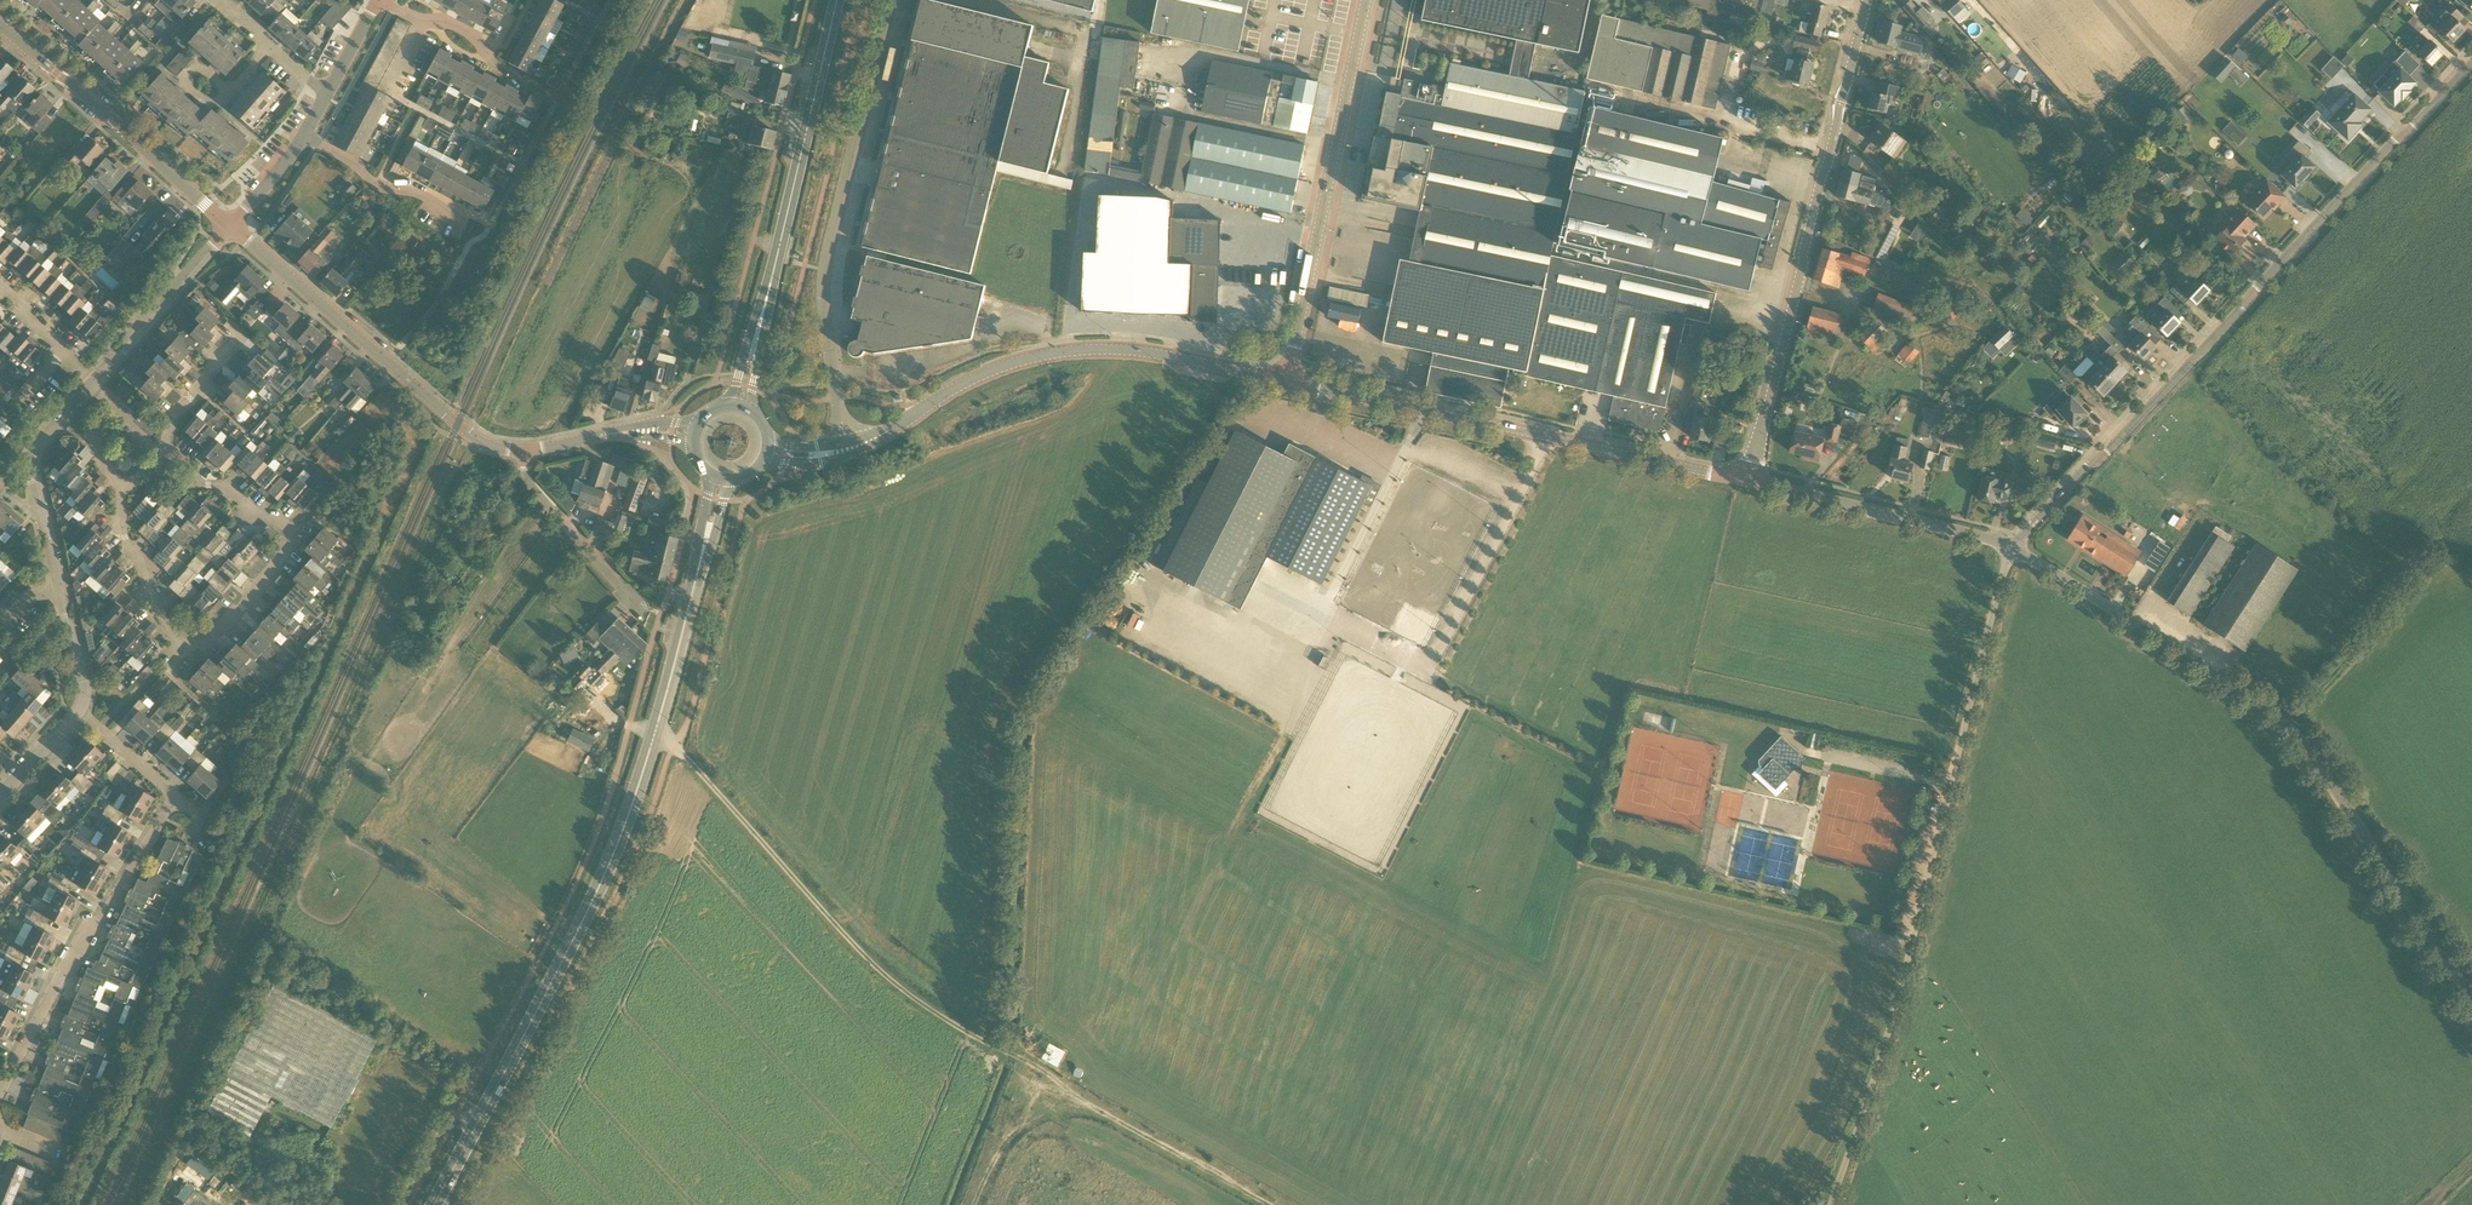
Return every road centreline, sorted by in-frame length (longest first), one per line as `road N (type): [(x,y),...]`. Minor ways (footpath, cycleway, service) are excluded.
road 1 (secondary): [(434,1204),(608,868),(653,738),(721,480)]
road 2 (unclassified): [(2013,547),(1870,1096),(1833,1204)]
road 3 (tertiary): [(2013,547),(2471,61)]
road 4 (unclassified): [(2471,999),(2298,739),(2257,701),(2013,547)]
road 5 (residential): [(124,490),(123,531),(185,656),(224,627),(287,555),(290,537),(224,488),(187,478),(162,454)]
road 6 (tertiary): [(1749,482),(1866,0)]
road 7 (residential): [(0,1094),(63,972),(176,798),(80,710)]
road 8 (tertiary): [(1288,382),(1749,482)]
road 9 (tertiary): [(848,451),(980,375),(1047,355),(1146,351),(1288,382)]
road 10 (residential): [(848,451),(824,283),(890,0)]
road 11 (secondary): [(738,406),(838,0)]
road 12 (residential): [(1288,382),(1367,0)]
road 13 (tertiary): [(527,451),(468,432),(231,228)]
road 14 (tertiary): [(231,228),(0,25)]
road 15 (track): [(1017,1058),(1276,1204)]
road 16 (tertiary): [(1749,482),(2013,547)]
road 17 (residential): [(94,384),(231,228)]
road 18 (residential): [(641,609),(528,483),(527,451)]
road 19 (unclassified): [(466,226),(304,138)]
road 20 (unclassified): [(529,83),(379,1)]
road 21 (track): [(970,1204),(1000,1141),(1050,1076)]
road 22 (residential): [(162,454),(176,416),(198,397),(211,365),(241,330)]
road 23 (residential): [(331,91),(217,0)]
road 24 (residential): [(80,710),(85,682),(59,572)]
road 25 (residential): [(41,501),(39,452),(94,384)]
road 26 (residential): [(94,384),(67,348),(0,289)]

